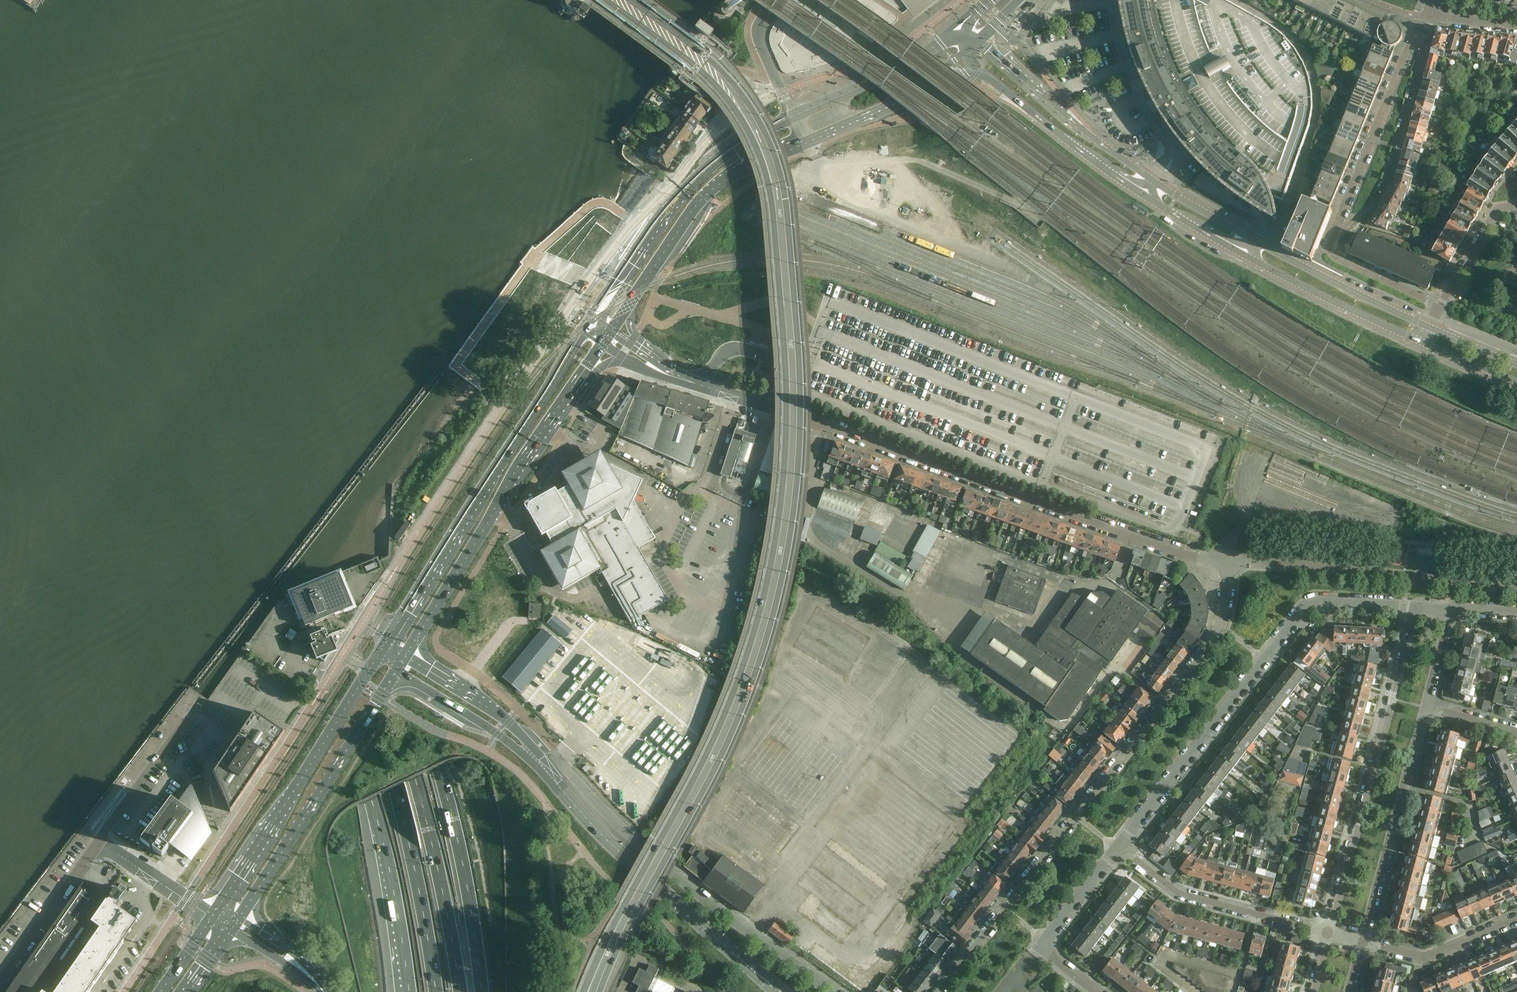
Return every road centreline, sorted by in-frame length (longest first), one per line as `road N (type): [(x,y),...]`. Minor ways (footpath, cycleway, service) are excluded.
road 1 (motorway): [(482,991),(440,765),(321,462),(202,262),(0,36)]
road 2 (secondary): [(603,964),(750,669),(784,536),(794,428),(782,226),(760,143),(706,69),(612,0)]
road 3 (motorway): [(460,991),(416,777),(300,469),(184,276),(0,66)]
road 4 (motorway): [(0,96),(166,291),(280,475),(396,786),(436,991)]
road 5 (motorway): [(0,126),(149,305),(259,482),(373,797),(410,991)]
road 6 (unclassified): [(1178,556),(672,376),(608,338)]
road 7 (residential): [(939,991),(1220,628),(1222,562)]
road 8 (residential): [(1118,847),(1309,603),(1416,608)]
road 9 (secondary): [(591,327),(386,643)]
road 10 (secondary): [(405,654),(608,338)]
road 11 (secondary): [(1098,158),(1245,257),(1420,344)]
road 12 (residential): [(1416,608),(1325,931)]
road 13 (tertiary): [(780,991),(625,855),(542,764)]
road 14 (secondary): [(386,643),(212,916)]
road 15 (residential): [(1516,587),(1222,562)]
road 16 (secondary): [(791,117),(707,169),(591,327)]
road 17 (secondary): [(240,917),(395,670)]
road 18 (secondary): [(608,338),(709,193),(809,141)]
road 19 (residential): [(1363,942),(1427,708)]
road 20 (unclassified): [(718,909),(637,845),(560,759),(542,764)]
road 21 (residential): [(1325,931),(1184,897),(1118,847)]
road 22 (residential): [(1335,228),(1387,183),(1419,73),(1414,34)]
road 23 (residential): [(1335,228),(1414,34)]
road 24 (residential): [(1098,991),(1040,946),(1118,847)]
road 25 (secondary): [(955,29),(903,68),(791,117)]
road 26 (secondary): [(809,141),(928,86),(964,52)]
road 27 (secondary): [(964,52),(1098,158)]
road 28 (unclassified): [(0,980),(98,841)]
road 29 (tertiary): [(535,759),(506,720),(405,654)]
road 30 (secondary): [(1098,158),(983,37)]
road 31 (tertiary): [(395,670),(535,759)]
road 32 (residential): [(1516,919),(1425,959),(1363,942)]
road 33 (unclassified): [(98,841),(191,715)]
road 34 (residential): [(1440,307),(1334,256),(1335,228)]
road 35 (residential): [(832,991),(718,909)]
road 36 (unclassified): [(212,916),(98,841)]
road 37 (residential): [(1440,307),(1497,211),(1516,203)]
road 38 (unclassified): [(791,117),(761,45),(780,0)]

